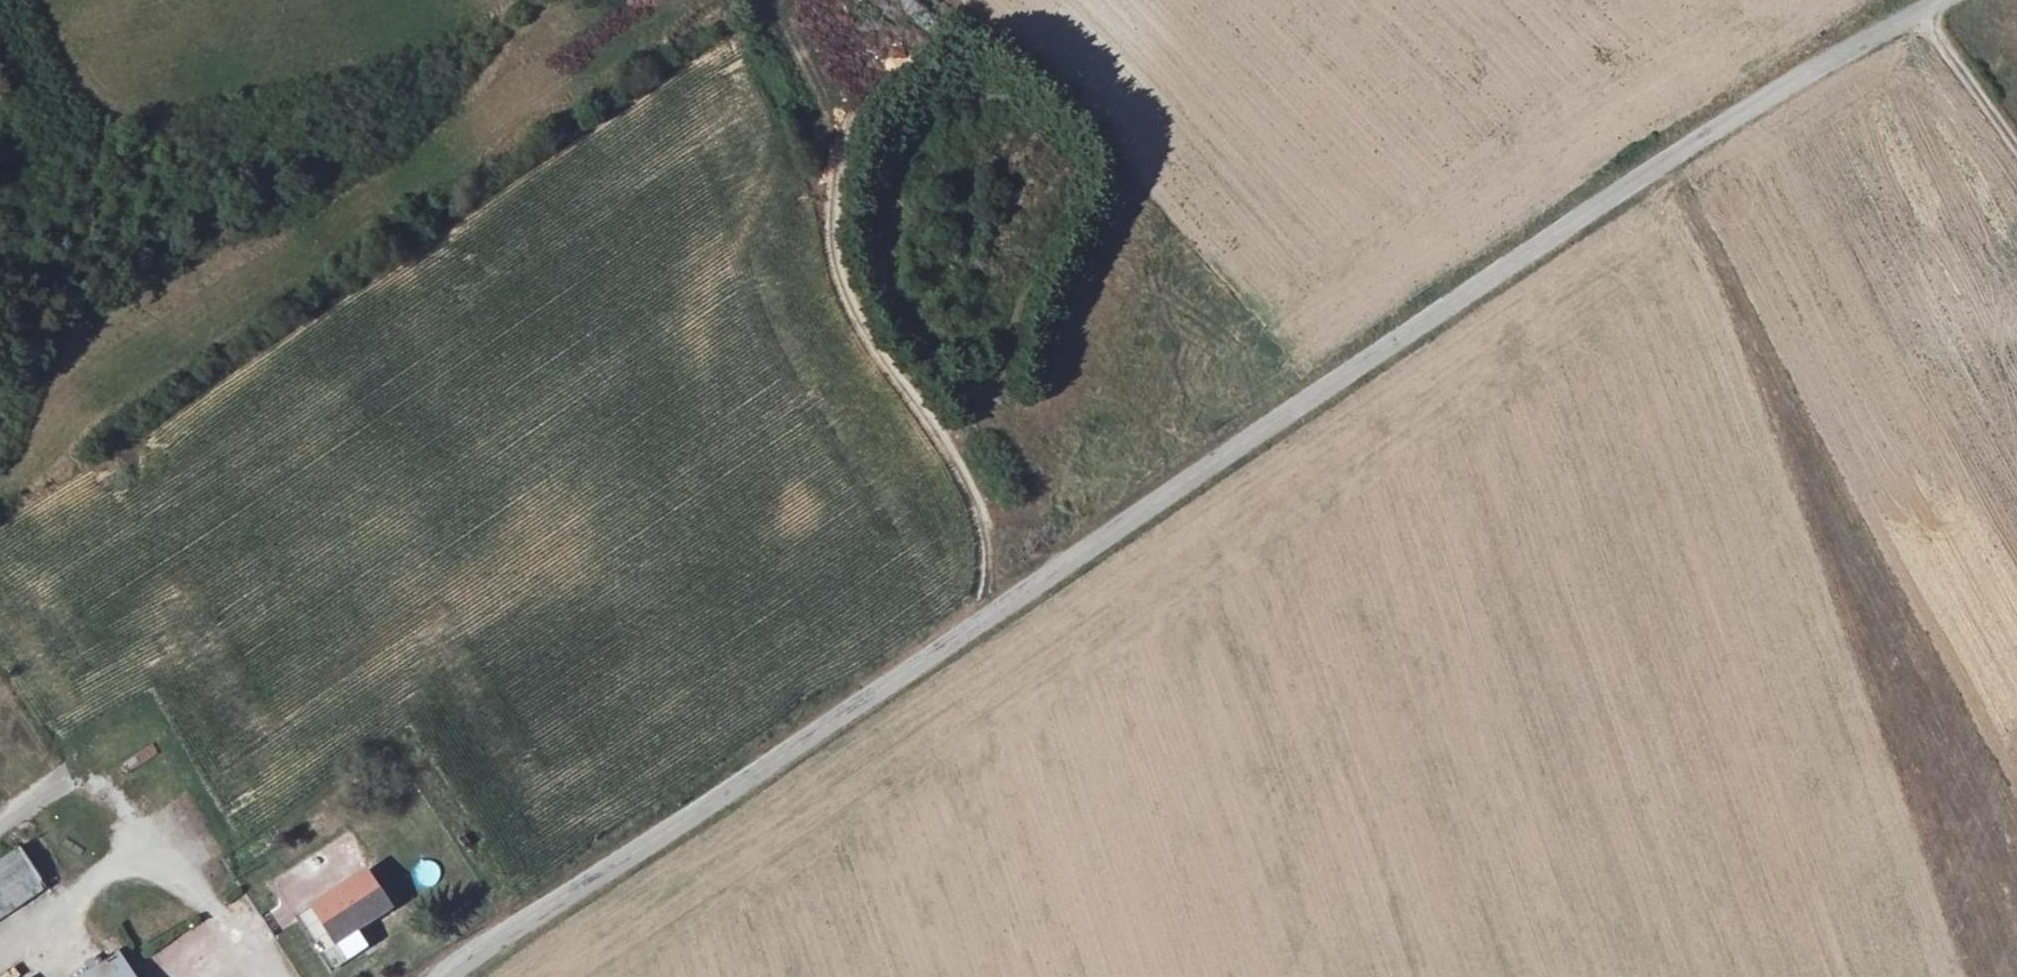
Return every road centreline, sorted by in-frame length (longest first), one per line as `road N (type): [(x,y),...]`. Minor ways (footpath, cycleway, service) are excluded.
road 1 (unclassified): [(445,976),(1563,228),(1853,44),(1938,0)]
road 2 (track): [(770,0),(838,116),(842,143),(831,236),(837,273),(982,521),(986,618)]

